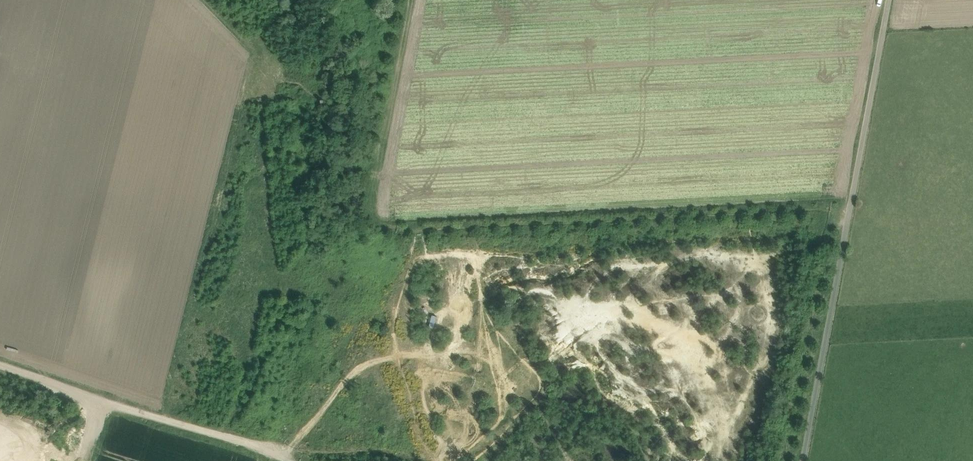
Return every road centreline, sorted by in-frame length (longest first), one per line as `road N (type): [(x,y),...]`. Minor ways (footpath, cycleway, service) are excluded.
road 1 (track): [(857,191),(386,215),(377,193),(412,0)]
road 2 (track): [(0,365),(294,460)]
road 3 (track): [(857,191),(809,460)]
road 4 (track): [(892,0),(857,191)]

